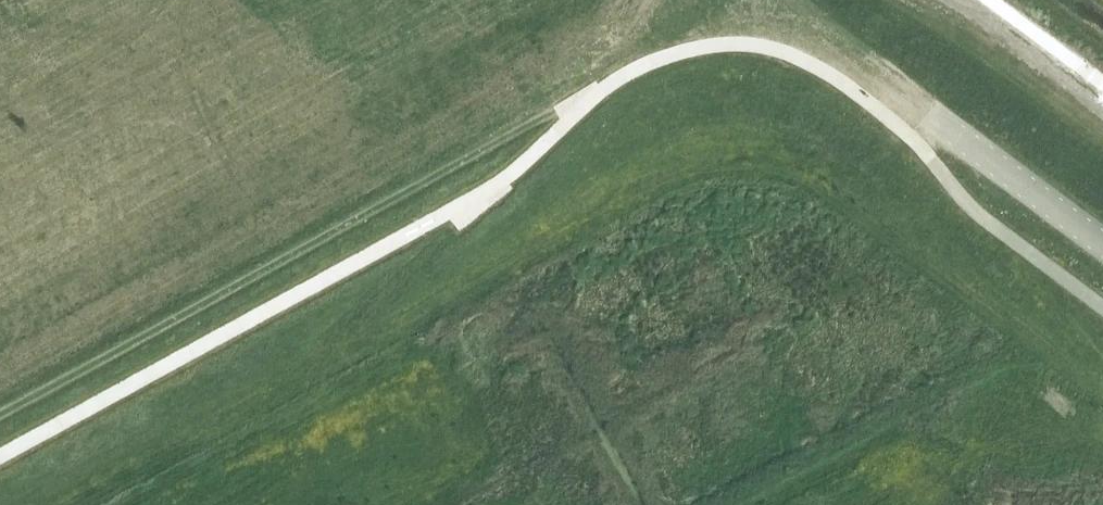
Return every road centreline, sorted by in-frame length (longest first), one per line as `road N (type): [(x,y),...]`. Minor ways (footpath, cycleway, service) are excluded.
road 1 (track): [(0,417),(582,100)]
road 2 (unclassified): [(930,115),(1102,246)]

